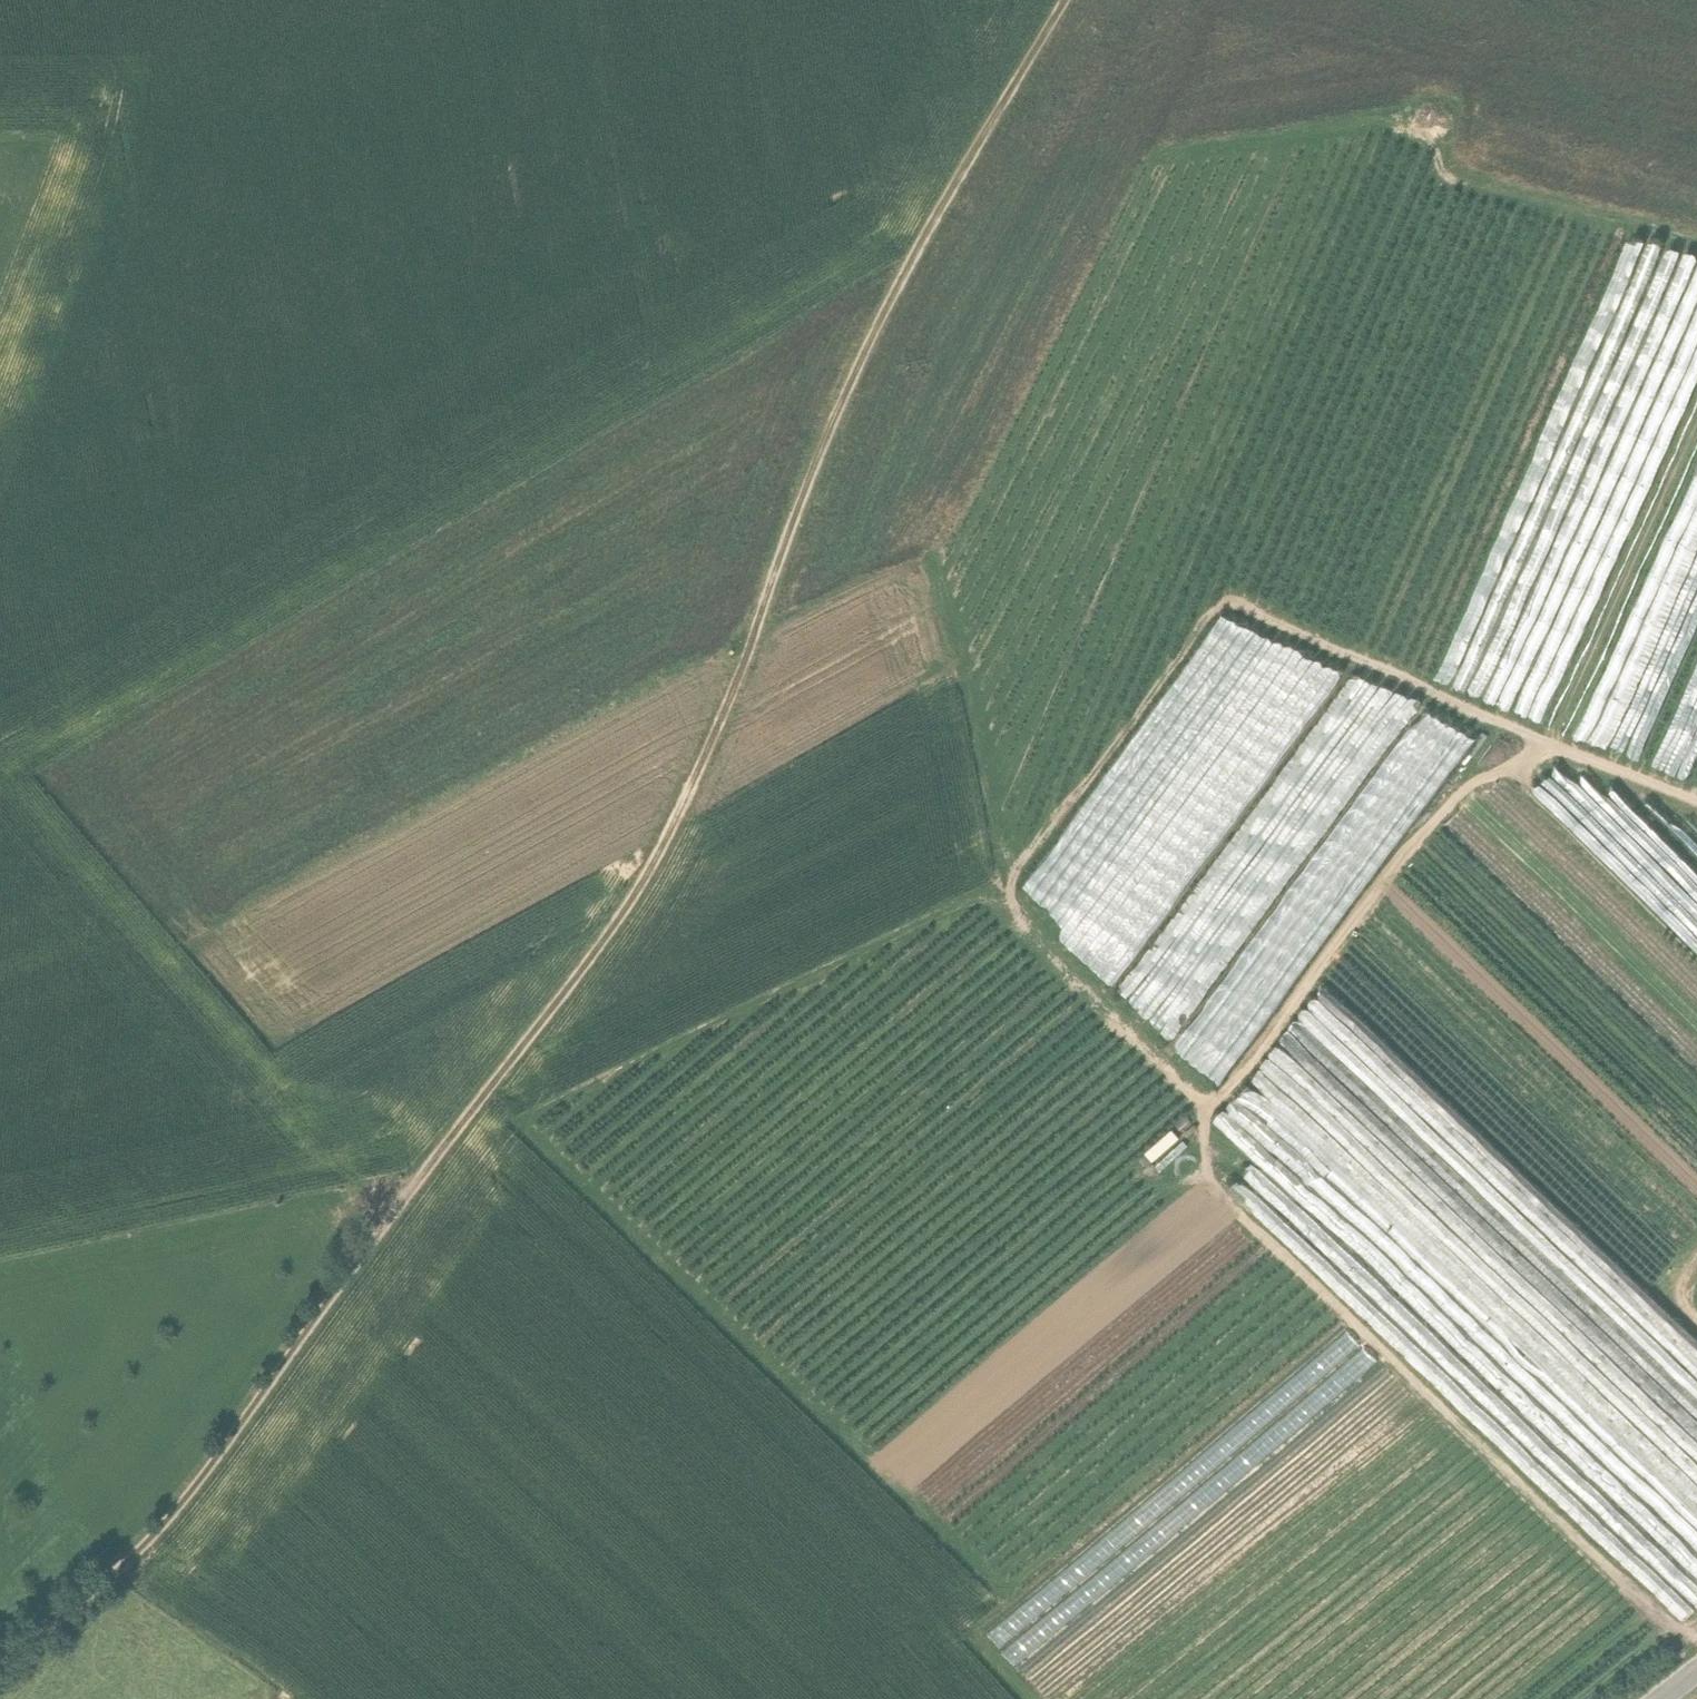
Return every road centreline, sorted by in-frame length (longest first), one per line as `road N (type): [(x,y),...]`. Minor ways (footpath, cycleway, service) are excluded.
road 1 (track): [(0,1672),(116,1575),(187,1499),(354,1263),(588,965),(662,852),(755,641),(858,366),(1062,0)]

